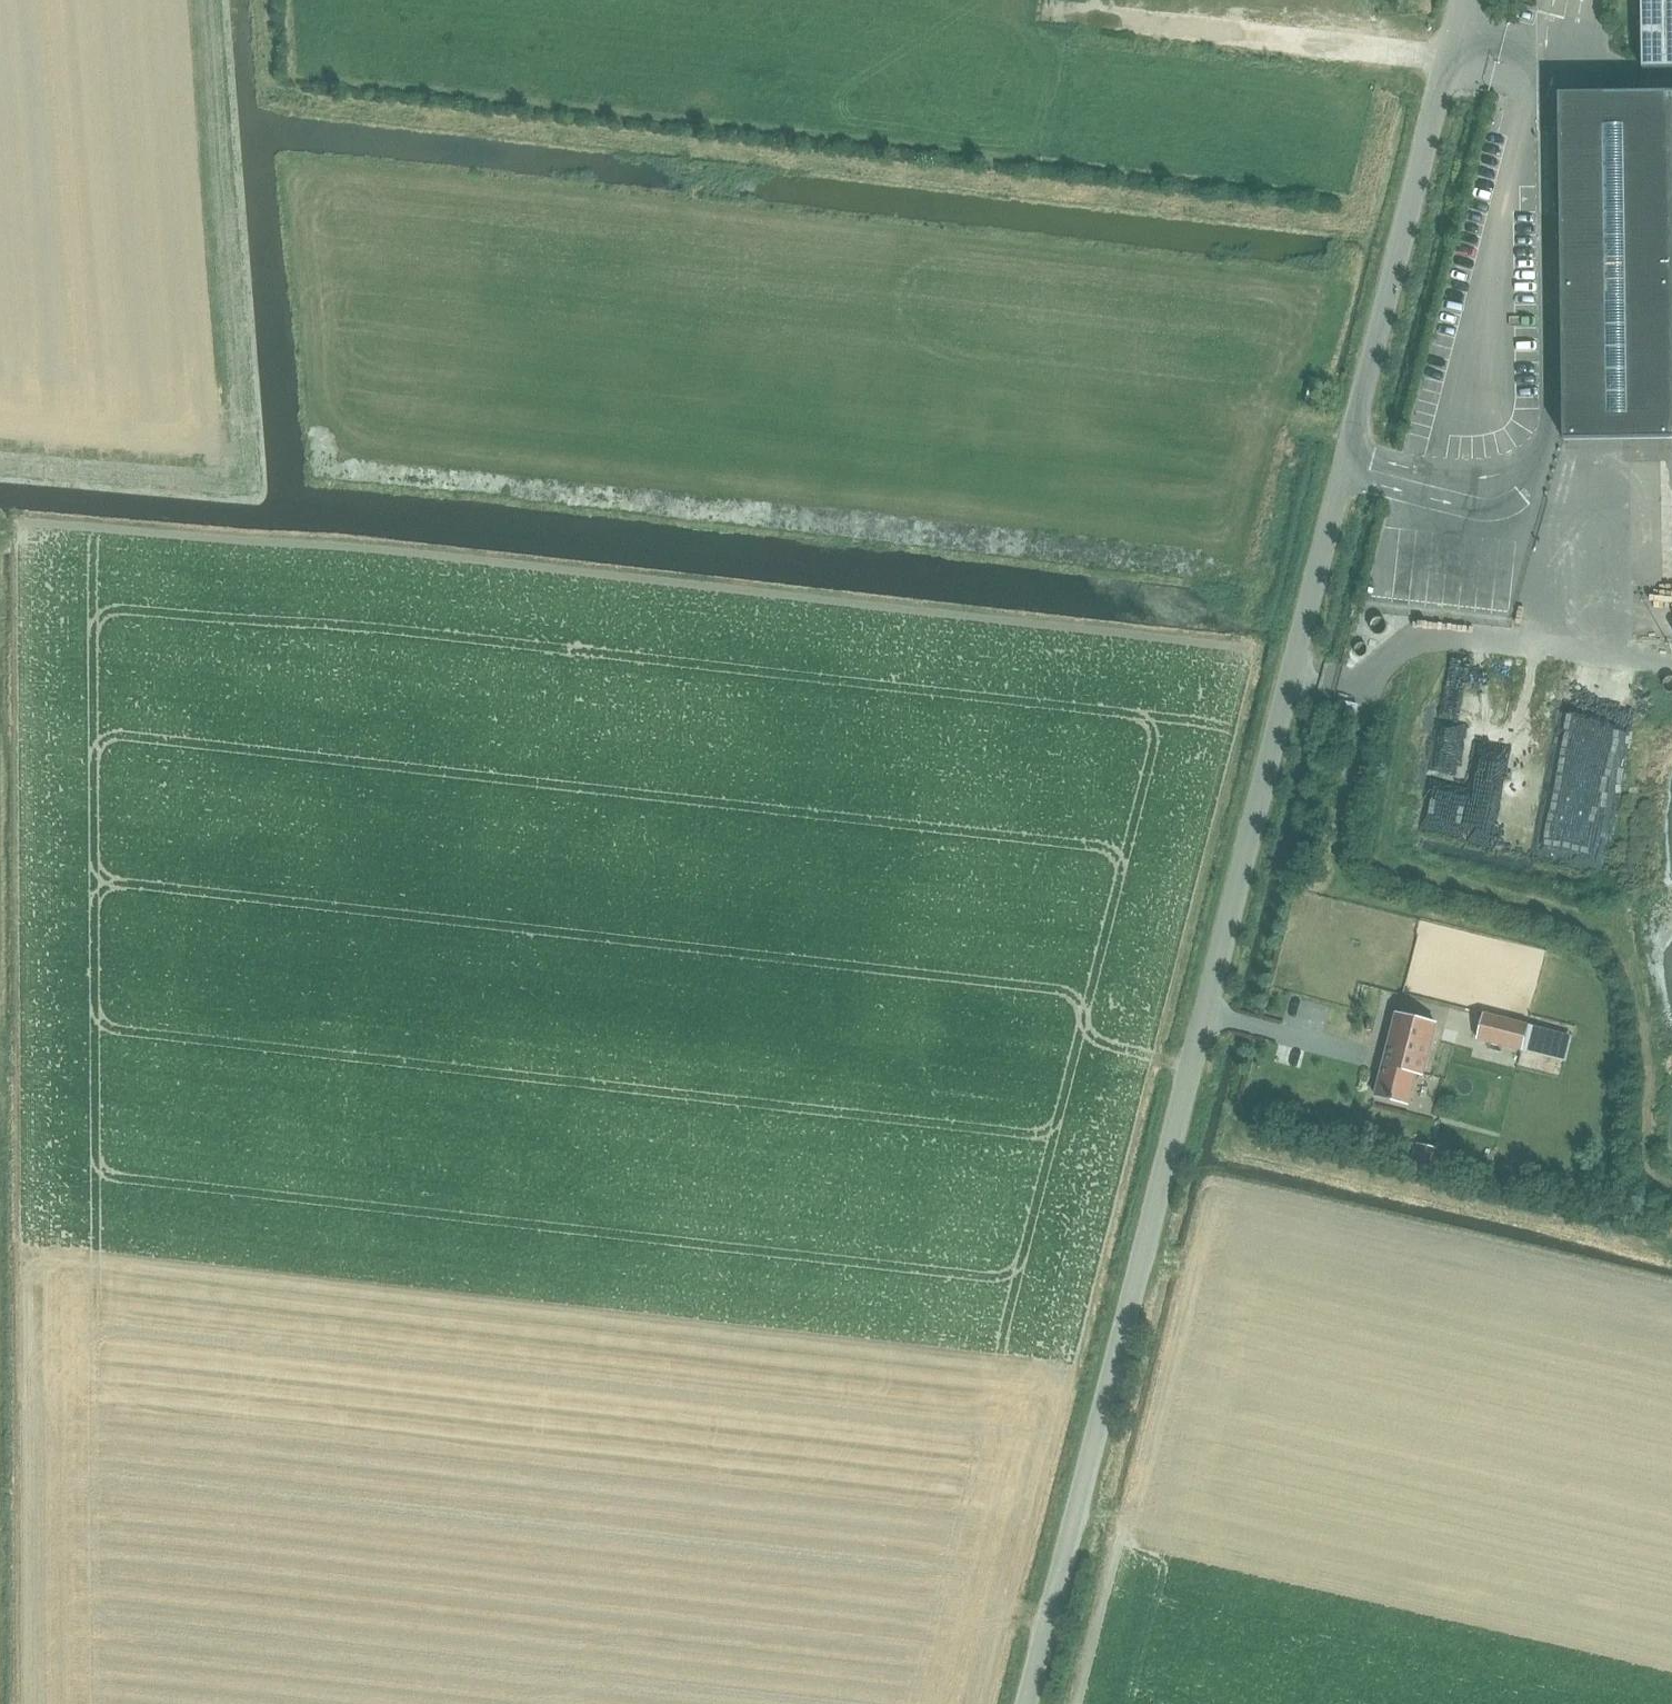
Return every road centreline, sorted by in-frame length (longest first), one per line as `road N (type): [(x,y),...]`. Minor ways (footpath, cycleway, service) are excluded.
road 1 (unclassified): [(1029,1703),(1459,0)]

